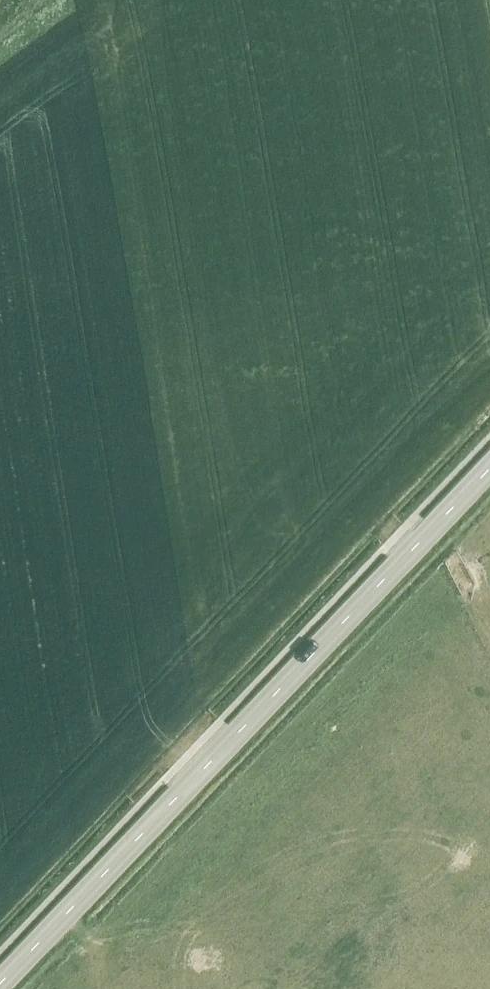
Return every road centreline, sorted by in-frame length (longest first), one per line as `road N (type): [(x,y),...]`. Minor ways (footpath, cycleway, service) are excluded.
road 1 (tertiary): [(489,468),(0,984)]

